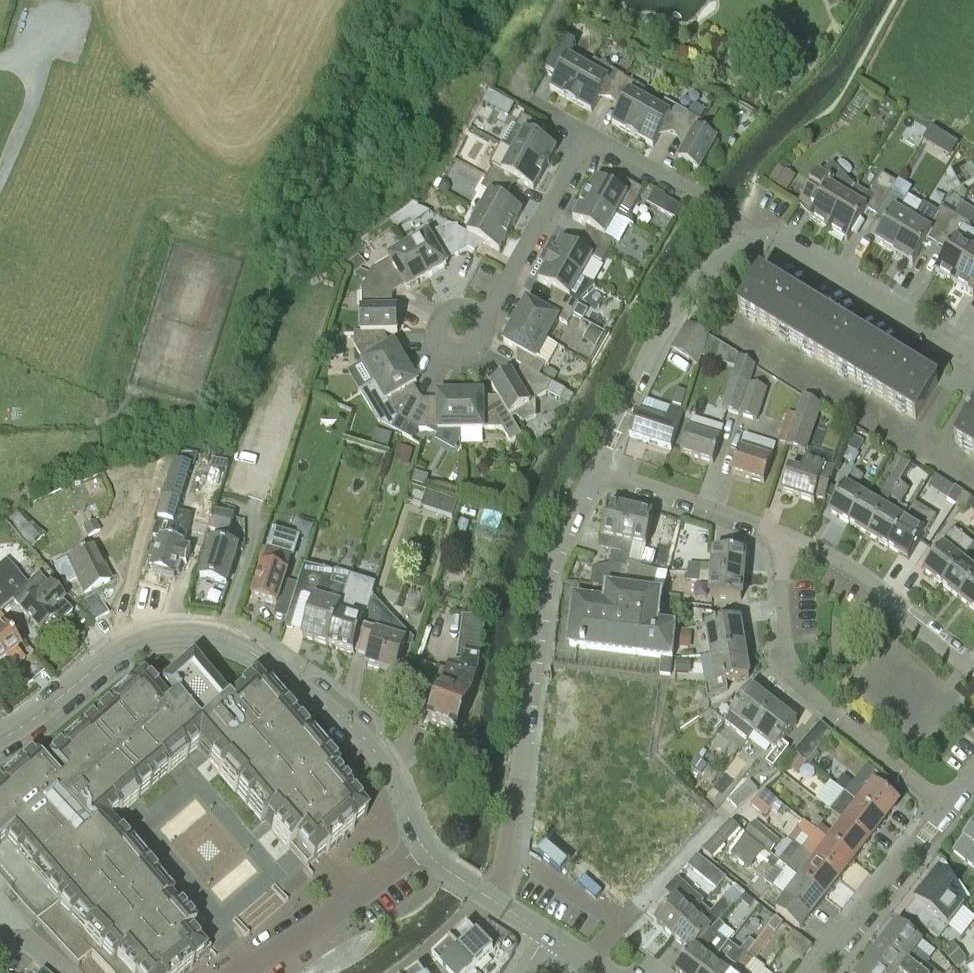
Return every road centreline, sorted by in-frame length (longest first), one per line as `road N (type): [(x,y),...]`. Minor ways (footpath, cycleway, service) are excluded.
road 1 (unclassified): [(421,846),(374,748),(259,654),(225,636),(158,632),(124,647),(0,741)]
road 2 (unclassified): [(595,470),(548,574),(509,855)]
road 3 (residential): [(780,535),(787,667),(947,806)]
road 4 (unclassified): [(755,236),(728,249),(668,318),(595,470)]
road 5 (residential): [(973,361),(781,243),(755,236)]
road 6 (residential): [(973,666),(883,588),(780,535)]
road 7 (unclassified): [(241,972),(421,846)]
road 8 (residential): [(817,972),(947,806)]
road 9 (residential): [(755,236),(723,208),(588,134)]
road 10 (residential): [(780,535),(595,470)]
road 11 (residential): [(494,303),(588,134)]
road 12 (unclassified): [(590,962),(623,922),(509,855)]
road 13 (residential): [(494,303),(481,344),(454,355),(436,333),(440,318),(473,310)]

